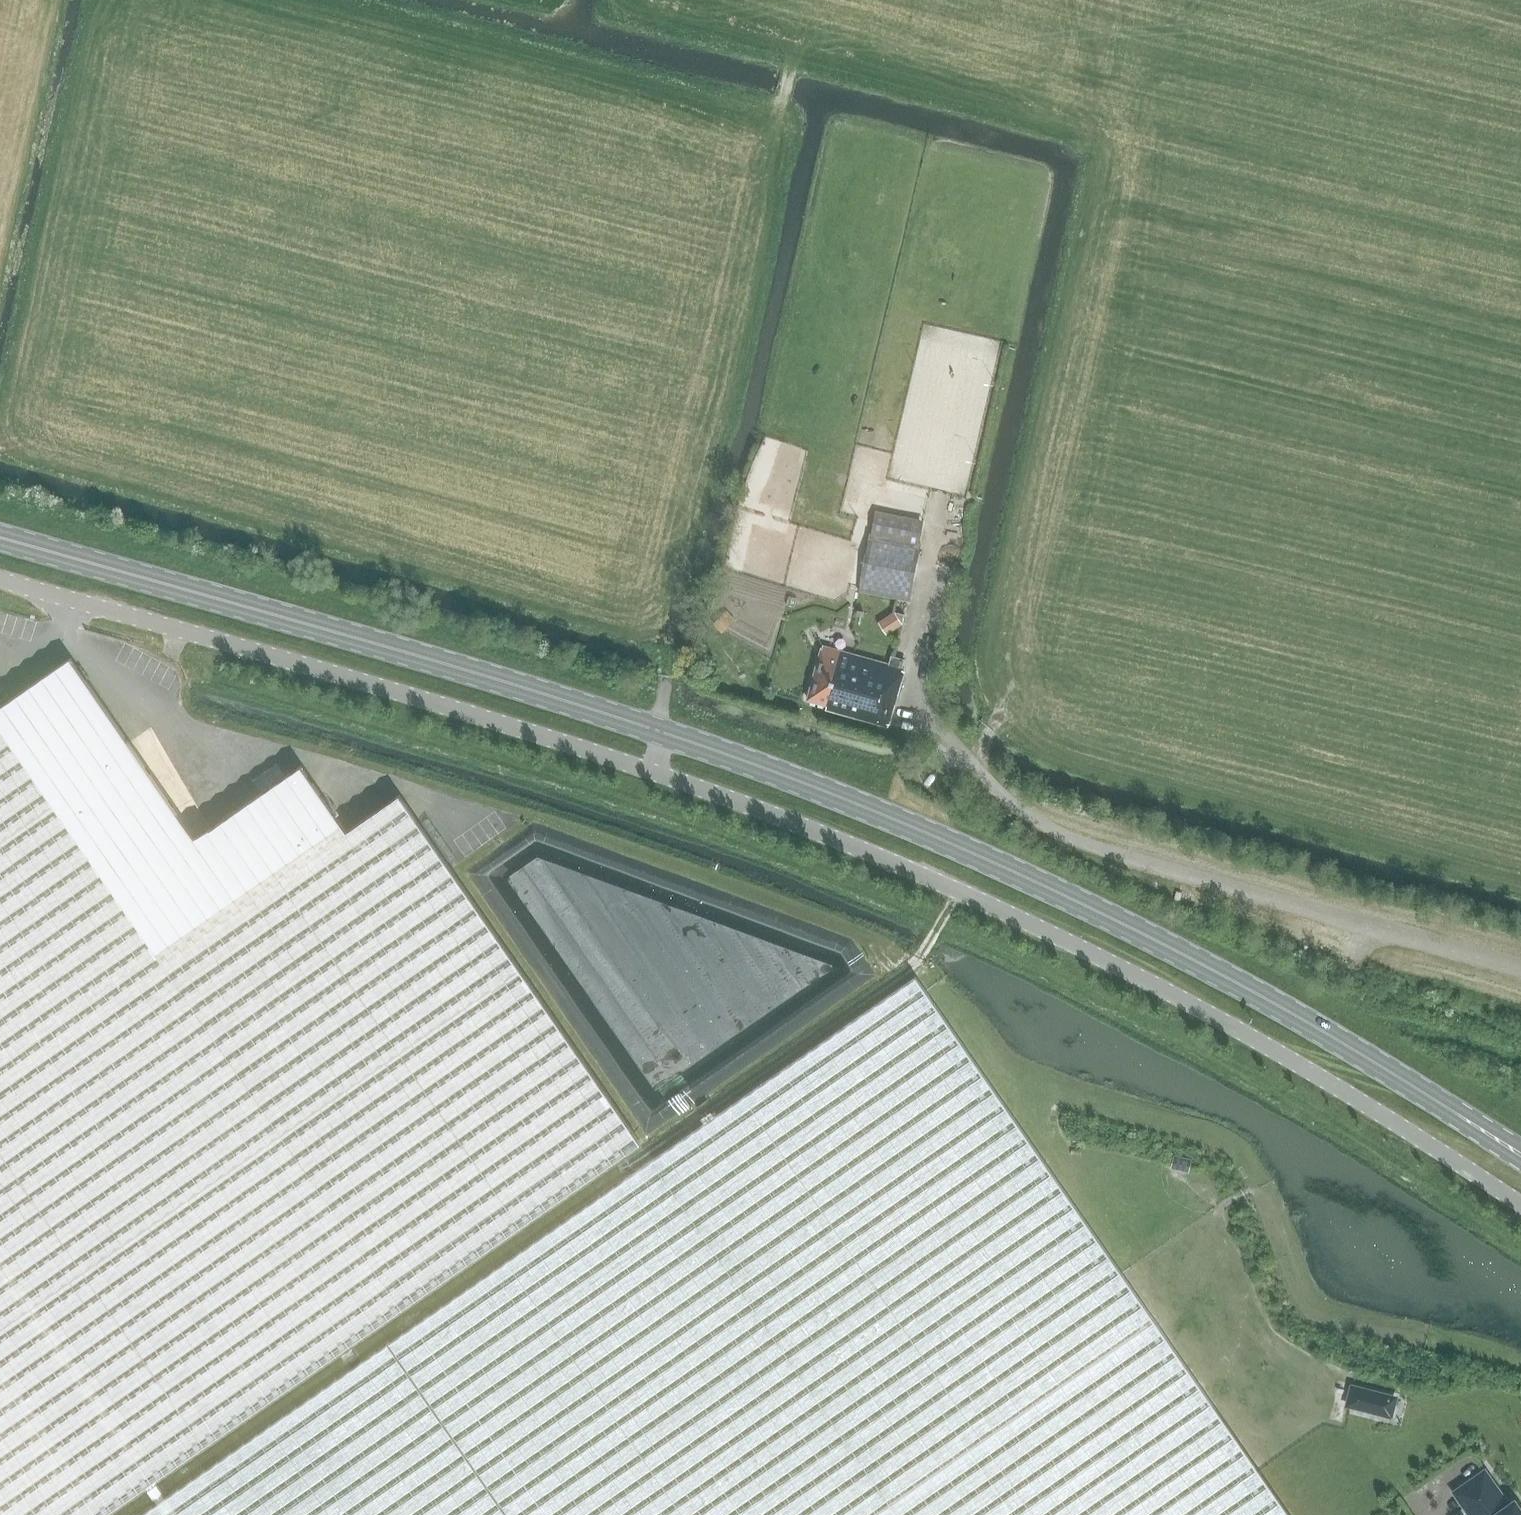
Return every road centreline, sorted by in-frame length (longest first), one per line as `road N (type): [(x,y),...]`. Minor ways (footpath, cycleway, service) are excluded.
road 1 (unclassified): [(0,579),(491,719),(890,861),(1226,1022),(1520,1205)]
road 2 (primary): [(1421,1091),(1071,898),(800,781),(538,691),(0,537)]
road 3 (unclassified): [(1520,967),(1126,855)]
road 4 (primary): [(1421,1091),(1442,1114),(1520,1165)]

